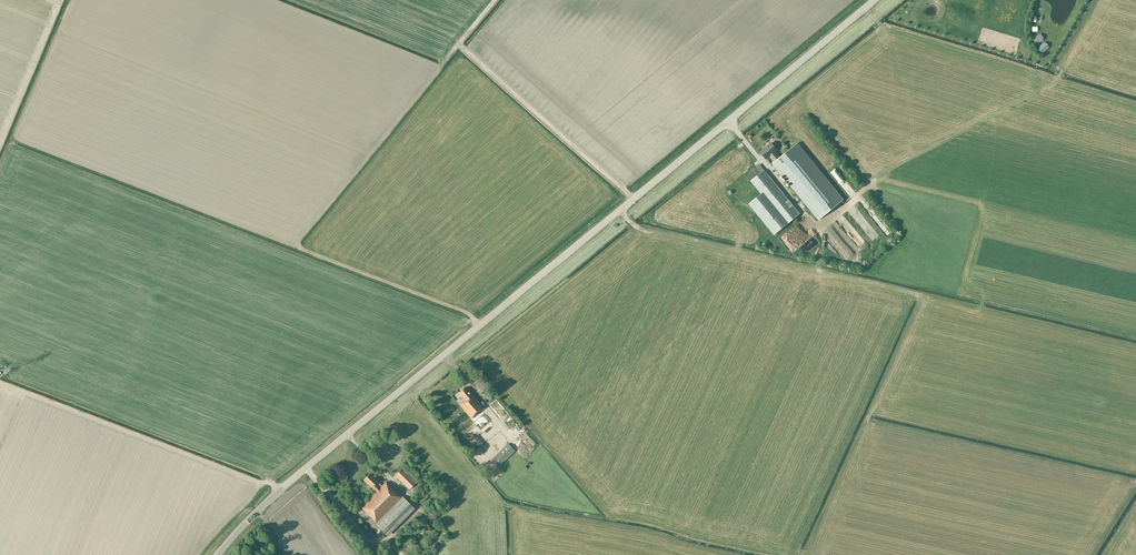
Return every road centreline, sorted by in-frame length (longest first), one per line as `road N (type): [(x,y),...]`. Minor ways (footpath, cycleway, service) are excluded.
road 1 (tertiary): [(217,554),(287,483),(874,0)]

